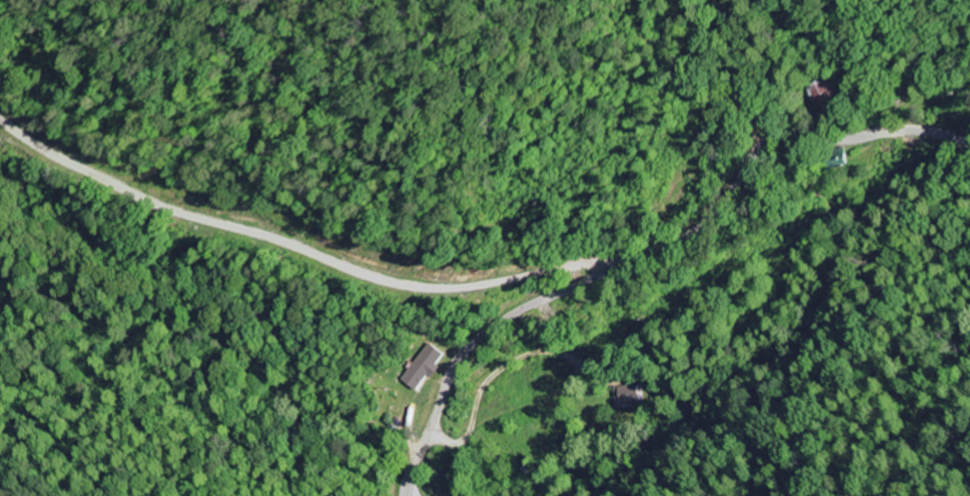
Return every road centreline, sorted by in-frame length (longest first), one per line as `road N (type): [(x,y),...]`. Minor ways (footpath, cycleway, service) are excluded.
road 1 (secondary): [(405,495),(449,377),(473,344),(529,307),(684,237),(707,220),(772,136),(912,131),(969,143)]
road 2 (residential): [(0,123),(33,150),(147,202),(253,224),(357,278),(457,290),(585,261),(601,275)]

